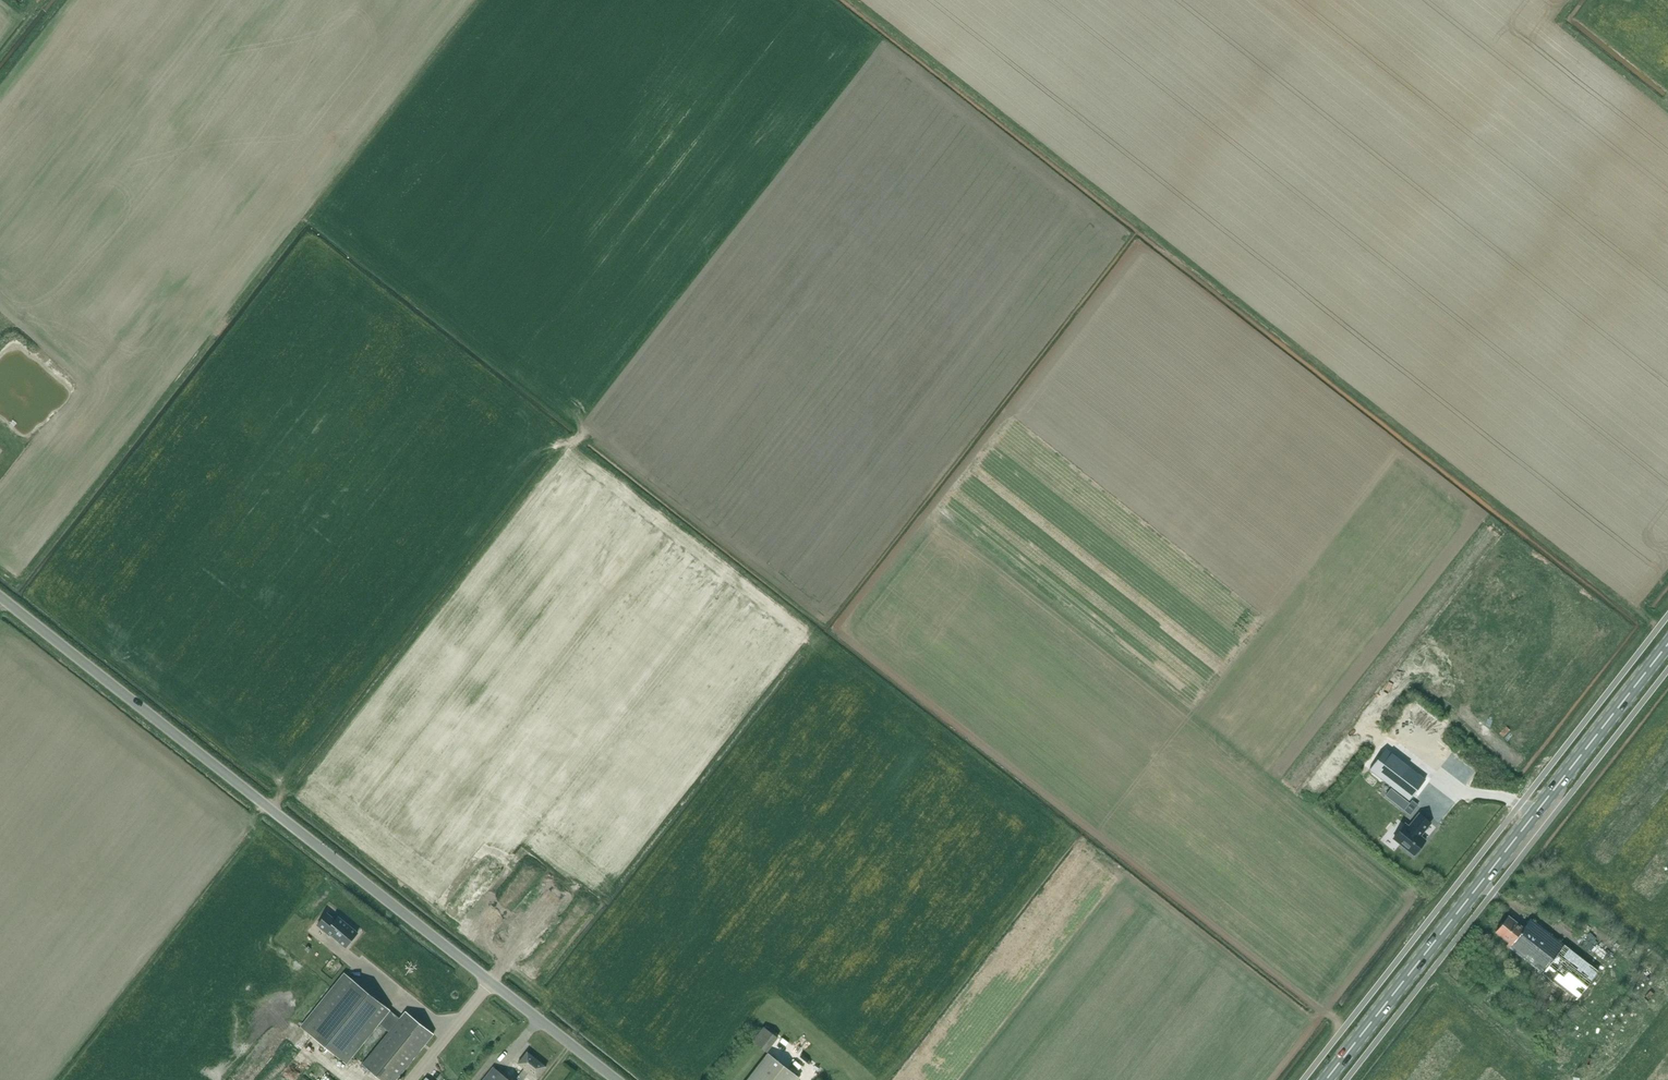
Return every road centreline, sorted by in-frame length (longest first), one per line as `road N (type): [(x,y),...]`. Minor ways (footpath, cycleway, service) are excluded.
road 1 (tertiary): [(618,1079),(0,596)]
road 2 (secondary): [(1331,1079),(1667,649)]

